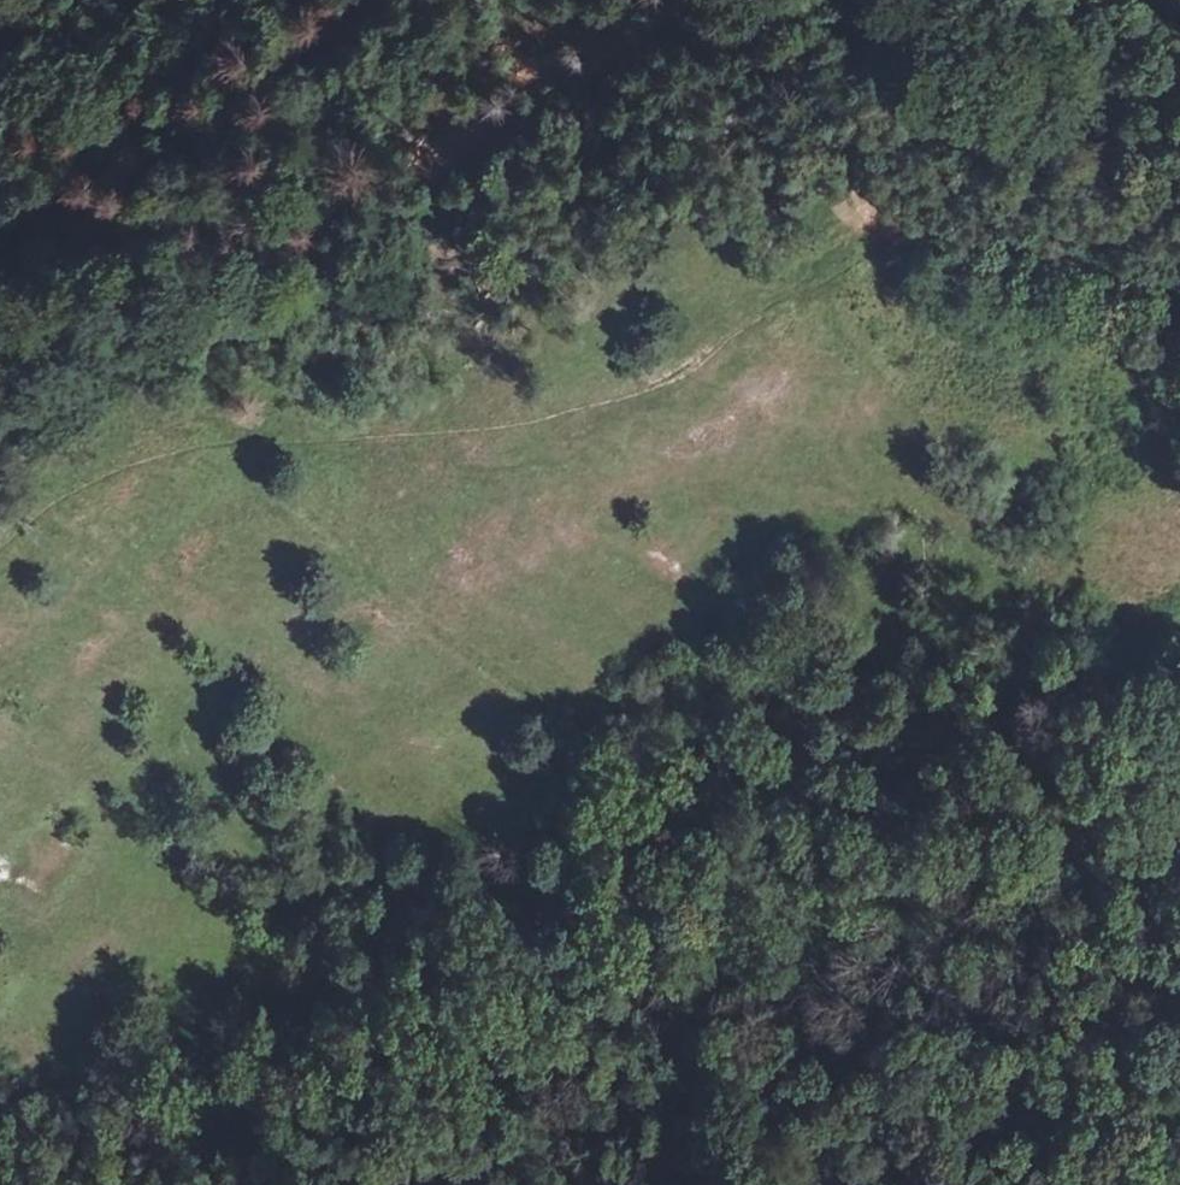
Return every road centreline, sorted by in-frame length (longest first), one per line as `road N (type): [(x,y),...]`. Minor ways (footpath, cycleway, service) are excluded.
road 1 (track): [(0,433),(115,336),(286,268),(490,222),(708,144),(807,165),(889,226),(1102,268),(1179,304)]

